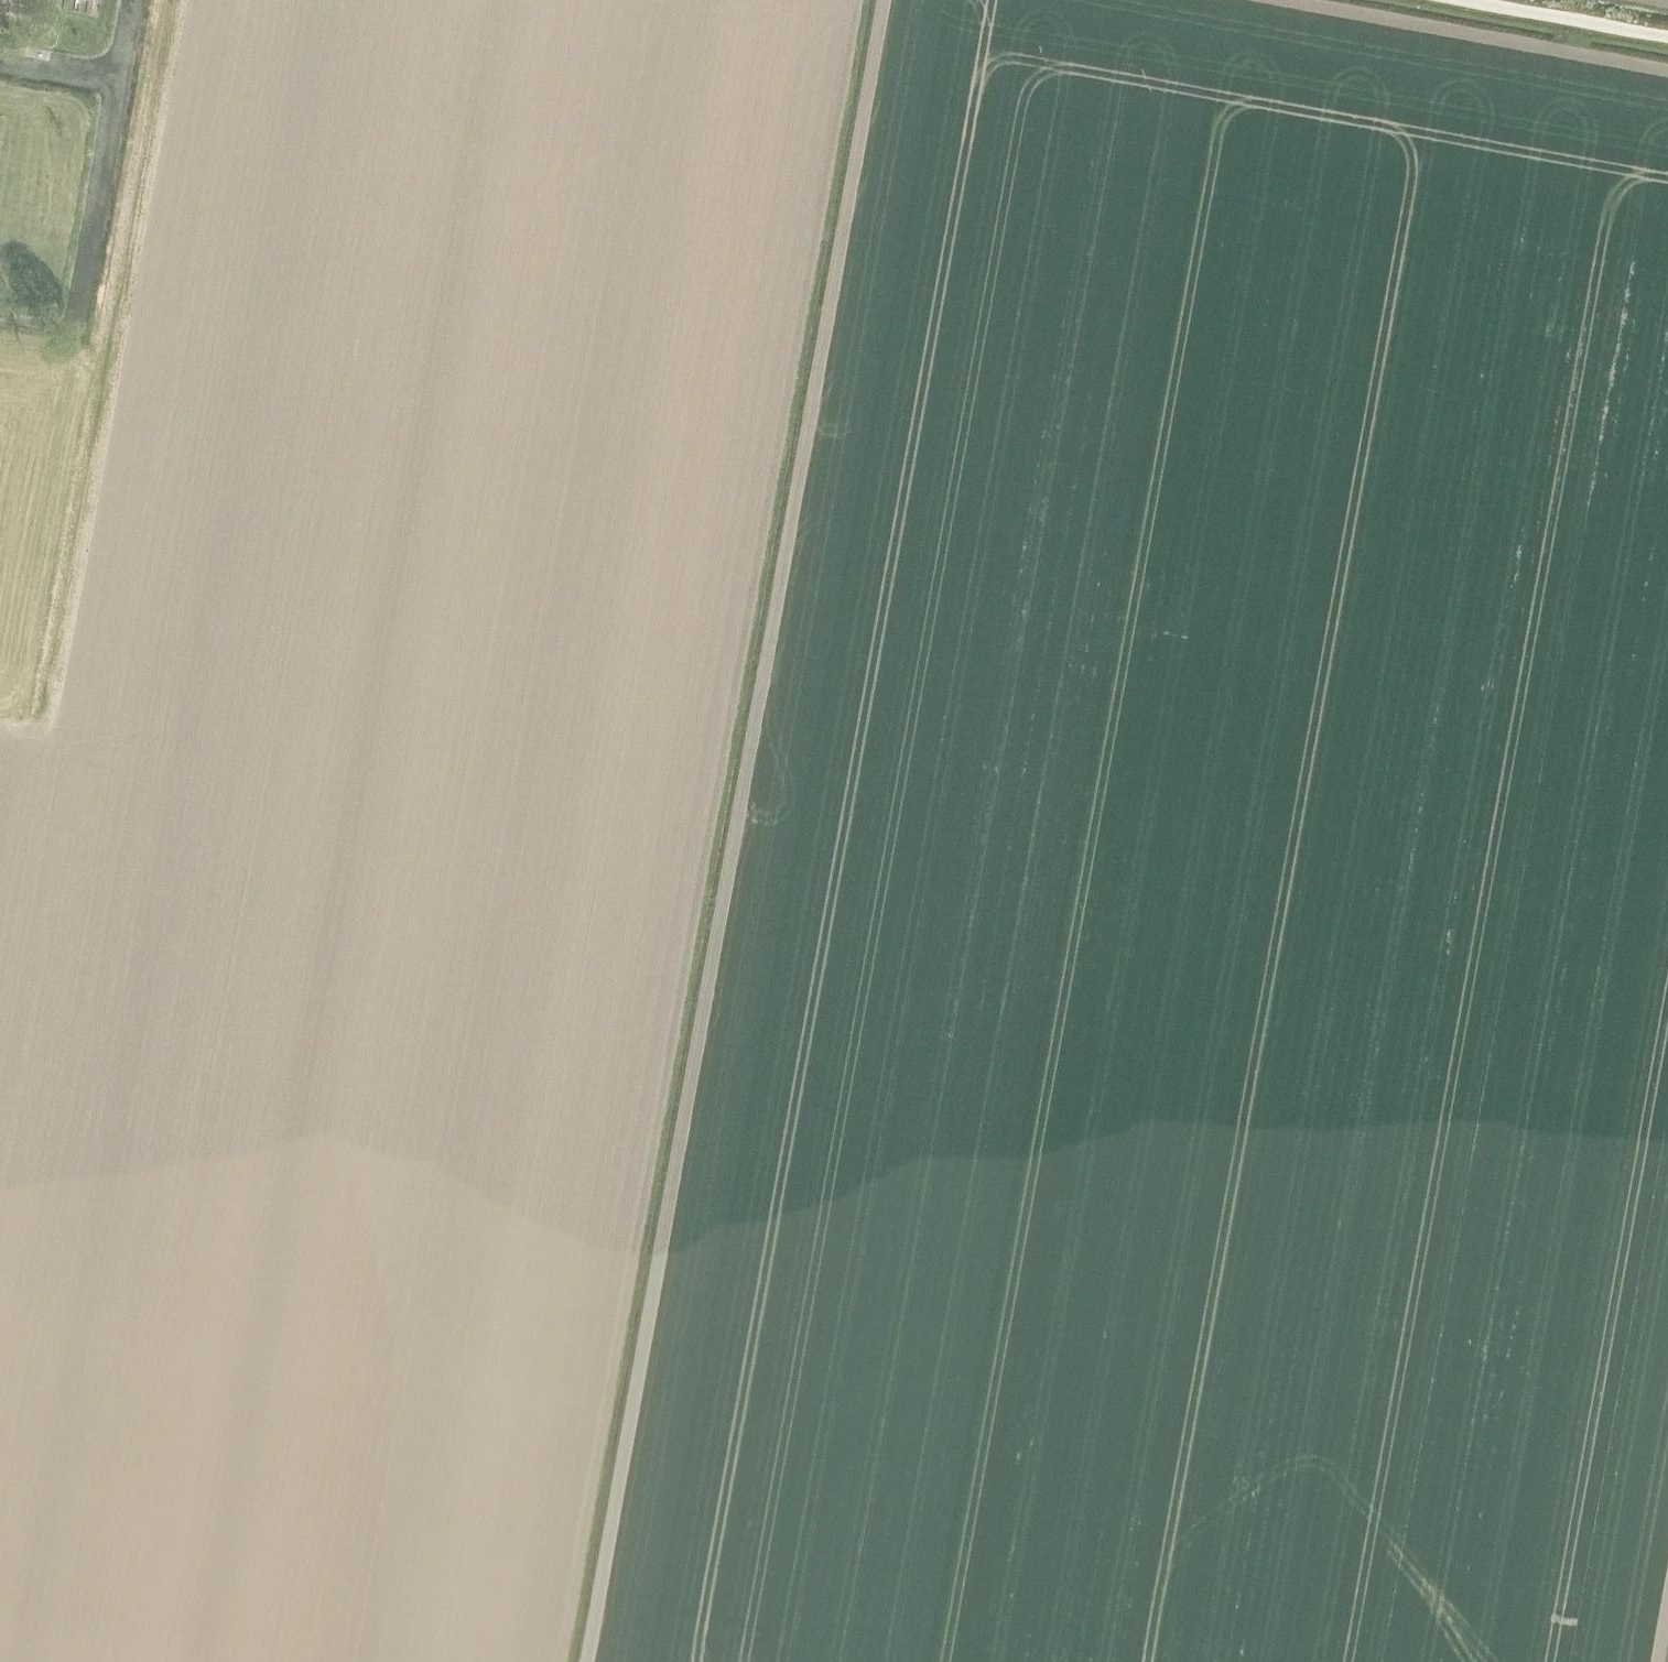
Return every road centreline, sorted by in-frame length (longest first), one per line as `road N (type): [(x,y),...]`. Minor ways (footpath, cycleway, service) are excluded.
road 1 (unclassified): [(1667,38),(1462,0)]

